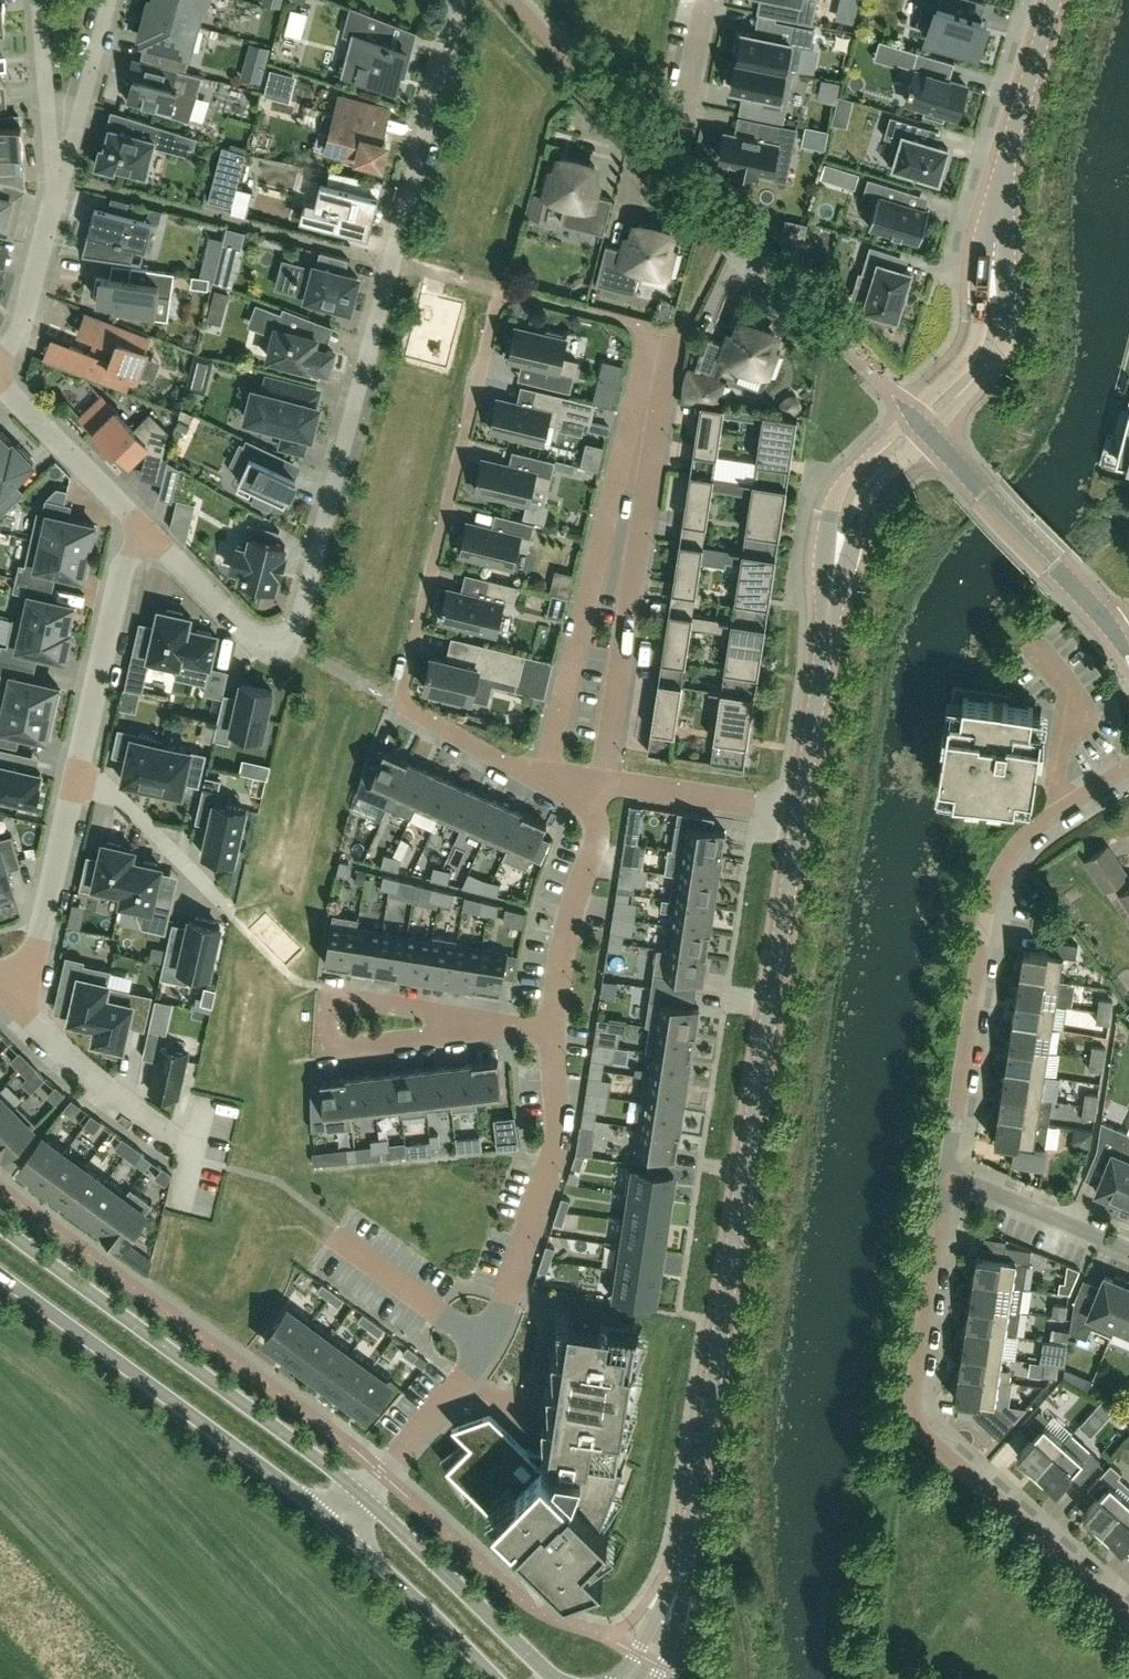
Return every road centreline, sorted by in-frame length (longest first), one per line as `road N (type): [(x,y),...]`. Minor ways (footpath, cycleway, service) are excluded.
road 1 (unclassified): [(639,1678),(691,1541),(794,807)]
road 2 (residential): [(150,537),(258,640),(291,644),(458,0)]
road 3 (residential): [(546,775),(502,761),(399,705),(502,290),(646,325)]
road 4 (residential): [(1128,1619),(921,1430),(911,1401),(950,1176)]
road 5 (residential): [(554,1032),(555,1147),(505,1302),(466,1370),(364,1497)]
road 6 (residential): [(950,1176),(988,907),(1001,870),(1040,822),(1128,768)]
road 7 (residential): [(646,325),(546,775)]
road 8 (unclassified): [(921,422),(987,348),(1001,178),(1054,0)]
road 9 (residential): [(602,781),(676,332)]
road 10 (tertiary): [(364,1497),(0,1227)]
road 11 (tertiary): [(0,1274),(336,1525)]
road 12 (unclassified): [(794,807),(844,513),(864,477),(921,422)]
road 13 (residential): [(921,422),(651,151)]
road 14 (residential): [(1115,634),(921,422)]
road 15 (tertiary): [(557,1678),(364,1497)]
road 16 (residential): [(602,781),(595,846),(566,931),(554,1032)]
road 17 (residential): [(150,537),(120,570),(77,776)]
road 18 (residential): [(520,1026),(332,995),(327,1047)]
road 19 (residential): [(77,776),(17,1010)]
road 20 (residential): [(17,1010),(192,1150)]
road 21 (tertiary): [(336,1525),(497,1678)]
road 22 (residential): [(0,383),(150,537)]
road 23 (residential): [(77,776),(101,783),(231,910)]
road 24 (residential): [(651,151),(512,0)]
road 25 (residential): [(110,0),(59,194)]
road 26 (residential): [(40,0),(59,194)]
road 27 (residential): [(327,1047),(520,1026)]
road 28 (residential): [(794,807),(602,781)]
road 29 (residential): [(1128,1249),(950,1176)]
road 30 (residential): [(59,194),(20,335),(0,357)]
road 31 (residential): [(708,0),(685,120),(651,151)]

